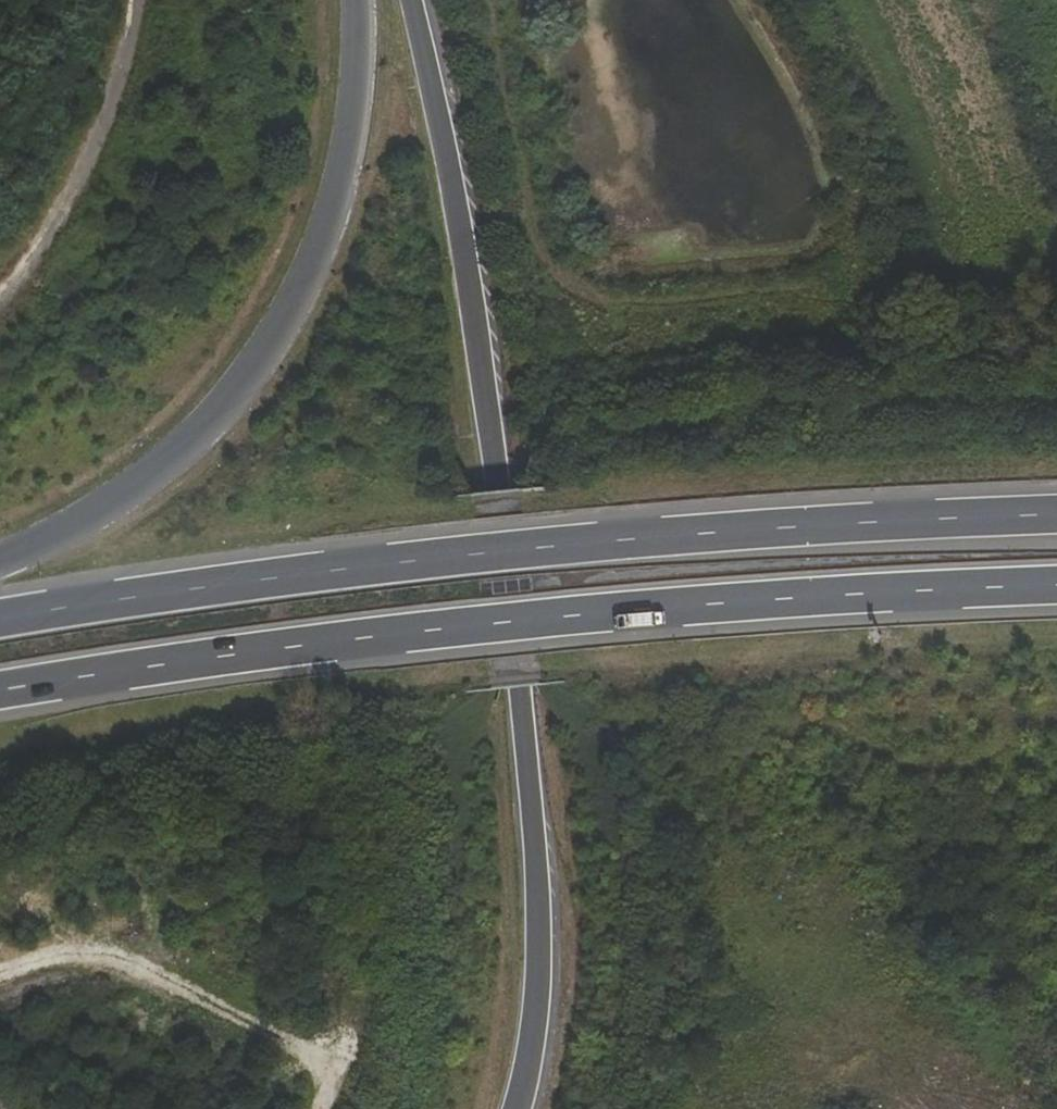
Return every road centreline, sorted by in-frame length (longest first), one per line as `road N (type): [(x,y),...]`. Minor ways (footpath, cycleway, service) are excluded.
road 1 (trunk): [(509,1108),(538,902),(521,689),(448,153),(408,0)]
road 2 (trunk): [(0,692),(366,638),(1056,585)]
road 3 (trunk): [(1056,515),(618,540),(0,620)]
road 4 (trunk): [(360,0),(364,28),(323,233),(280,339),(205,441),(100,519),(0,564)]
road 5 (unclassified): [(0,309),(36,281),(123,121),(139,0)]
road 6 (track): [(543,257),(486,0)]

